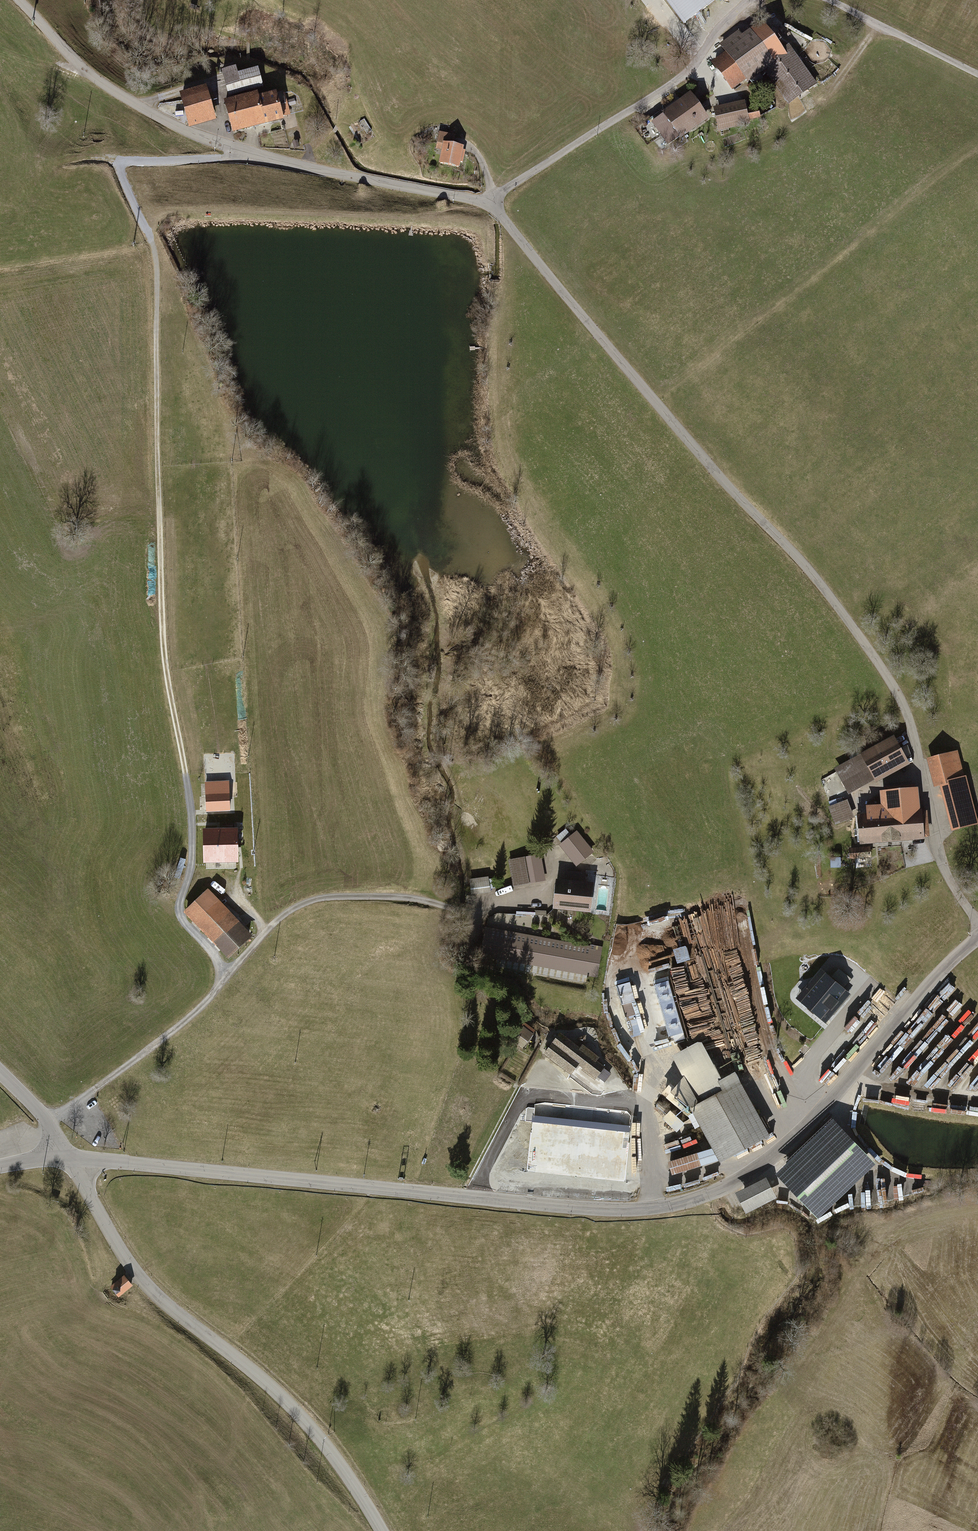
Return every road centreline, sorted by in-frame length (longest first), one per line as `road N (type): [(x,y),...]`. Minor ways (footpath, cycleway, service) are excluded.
road 1 (unclassified): [(18,0),(87,72),(191,133),(310,168),(491,203),(869,650),(908,718),(941,861),(977,921)]
road 2 (tertiary): [(977,938),(791,1139),(701,1197),(603,1210),(68,1159)]
road 3 (track): [(243,150),(123,166),(158,274),(165,664),(192,816),(194,878),(180,905),(226,977)]
road 4 (unclassified): [(68,1159),(133,1270),(275,1389),(323,1441),(382,1530)]
road 5 (track): [(491,203),(682,77),(753,0)]
road 6 (track): [(226,977),(269,928),(310,901),(401,897),(454,909)]
road 7 (track): [(47,1121),(184,1023),(226,977)]
road 8 (track): [(826,0),(977,77)]
road 9 (track): [(747,3),(786,36),(844,65),(877,26)]

